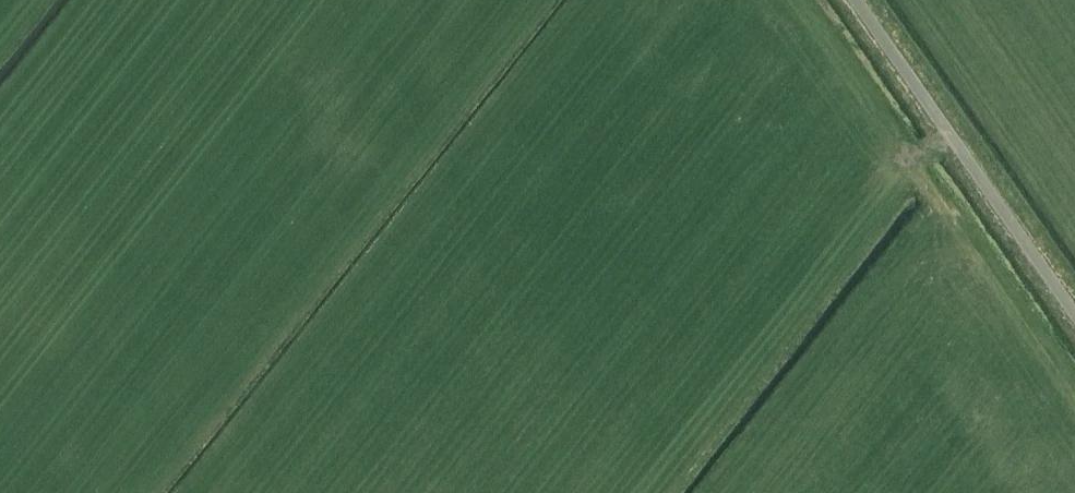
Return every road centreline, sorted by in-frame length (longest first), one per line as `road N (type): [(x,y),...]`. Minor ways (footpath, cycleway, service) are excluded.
road 1 (unclassified): [(1074,314),(856,0)]

